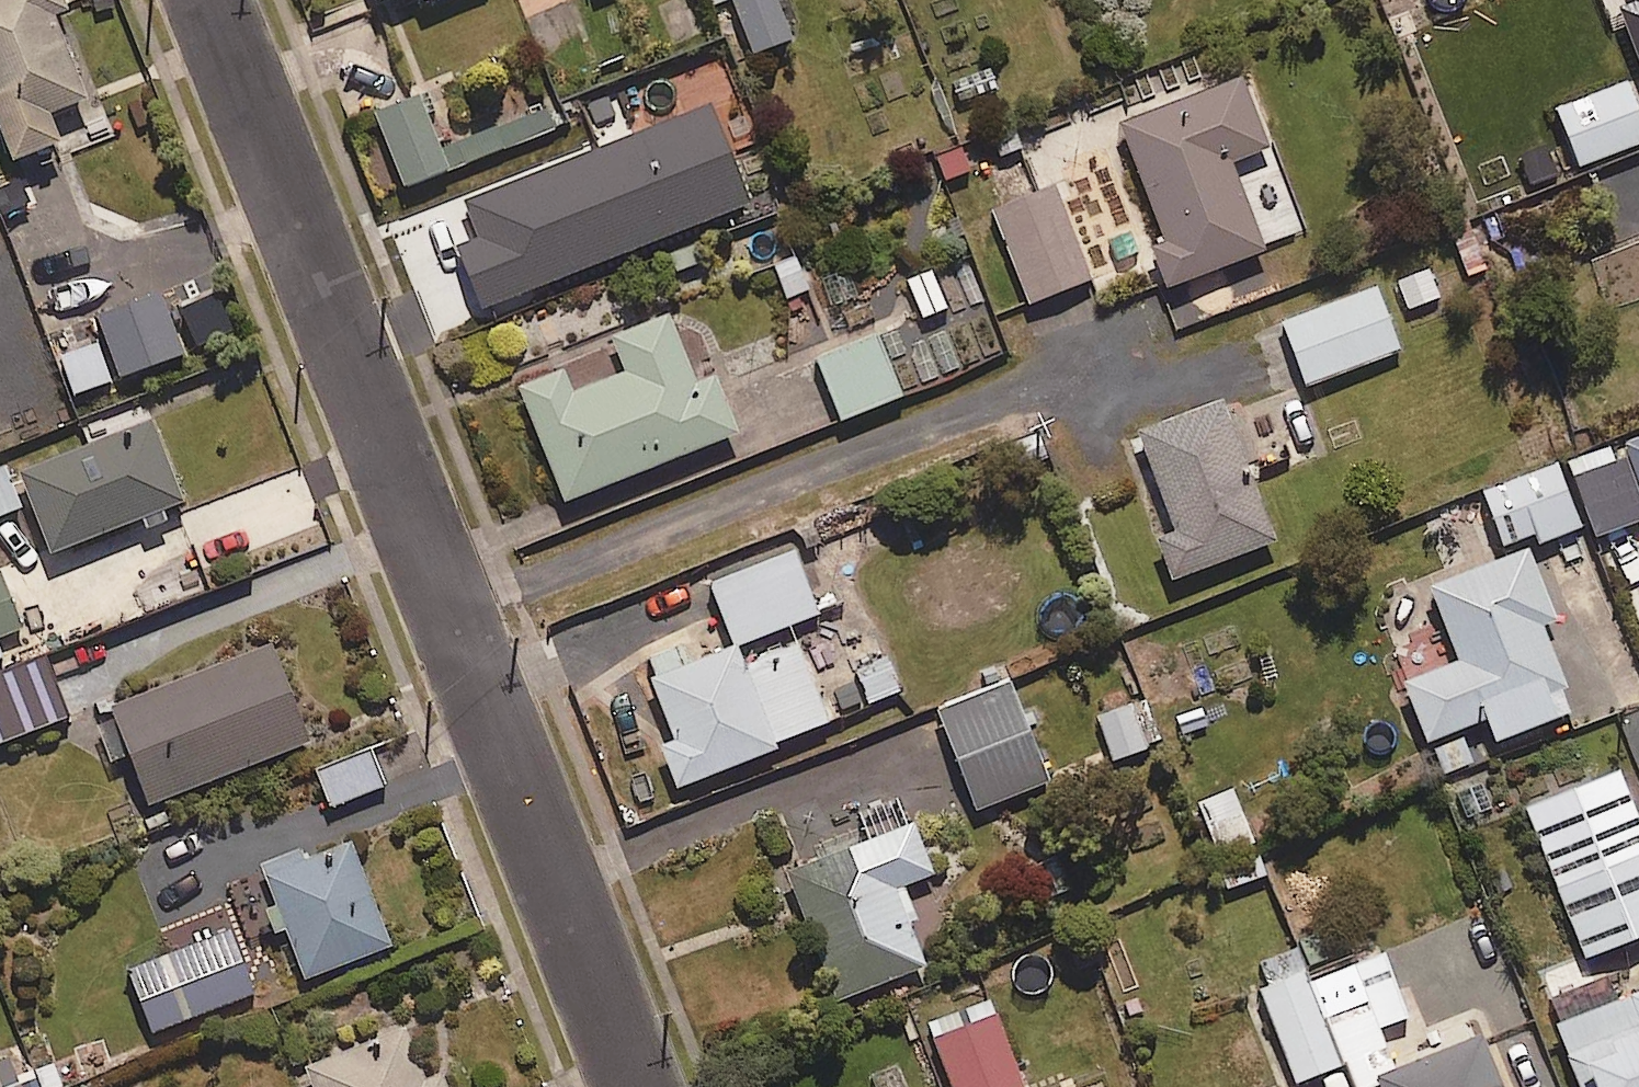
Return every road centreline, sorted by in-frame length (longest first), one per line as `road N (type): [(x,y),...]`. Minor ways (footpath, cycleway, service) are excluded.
road 1 (residential): [(639,1086),(211,0)]

